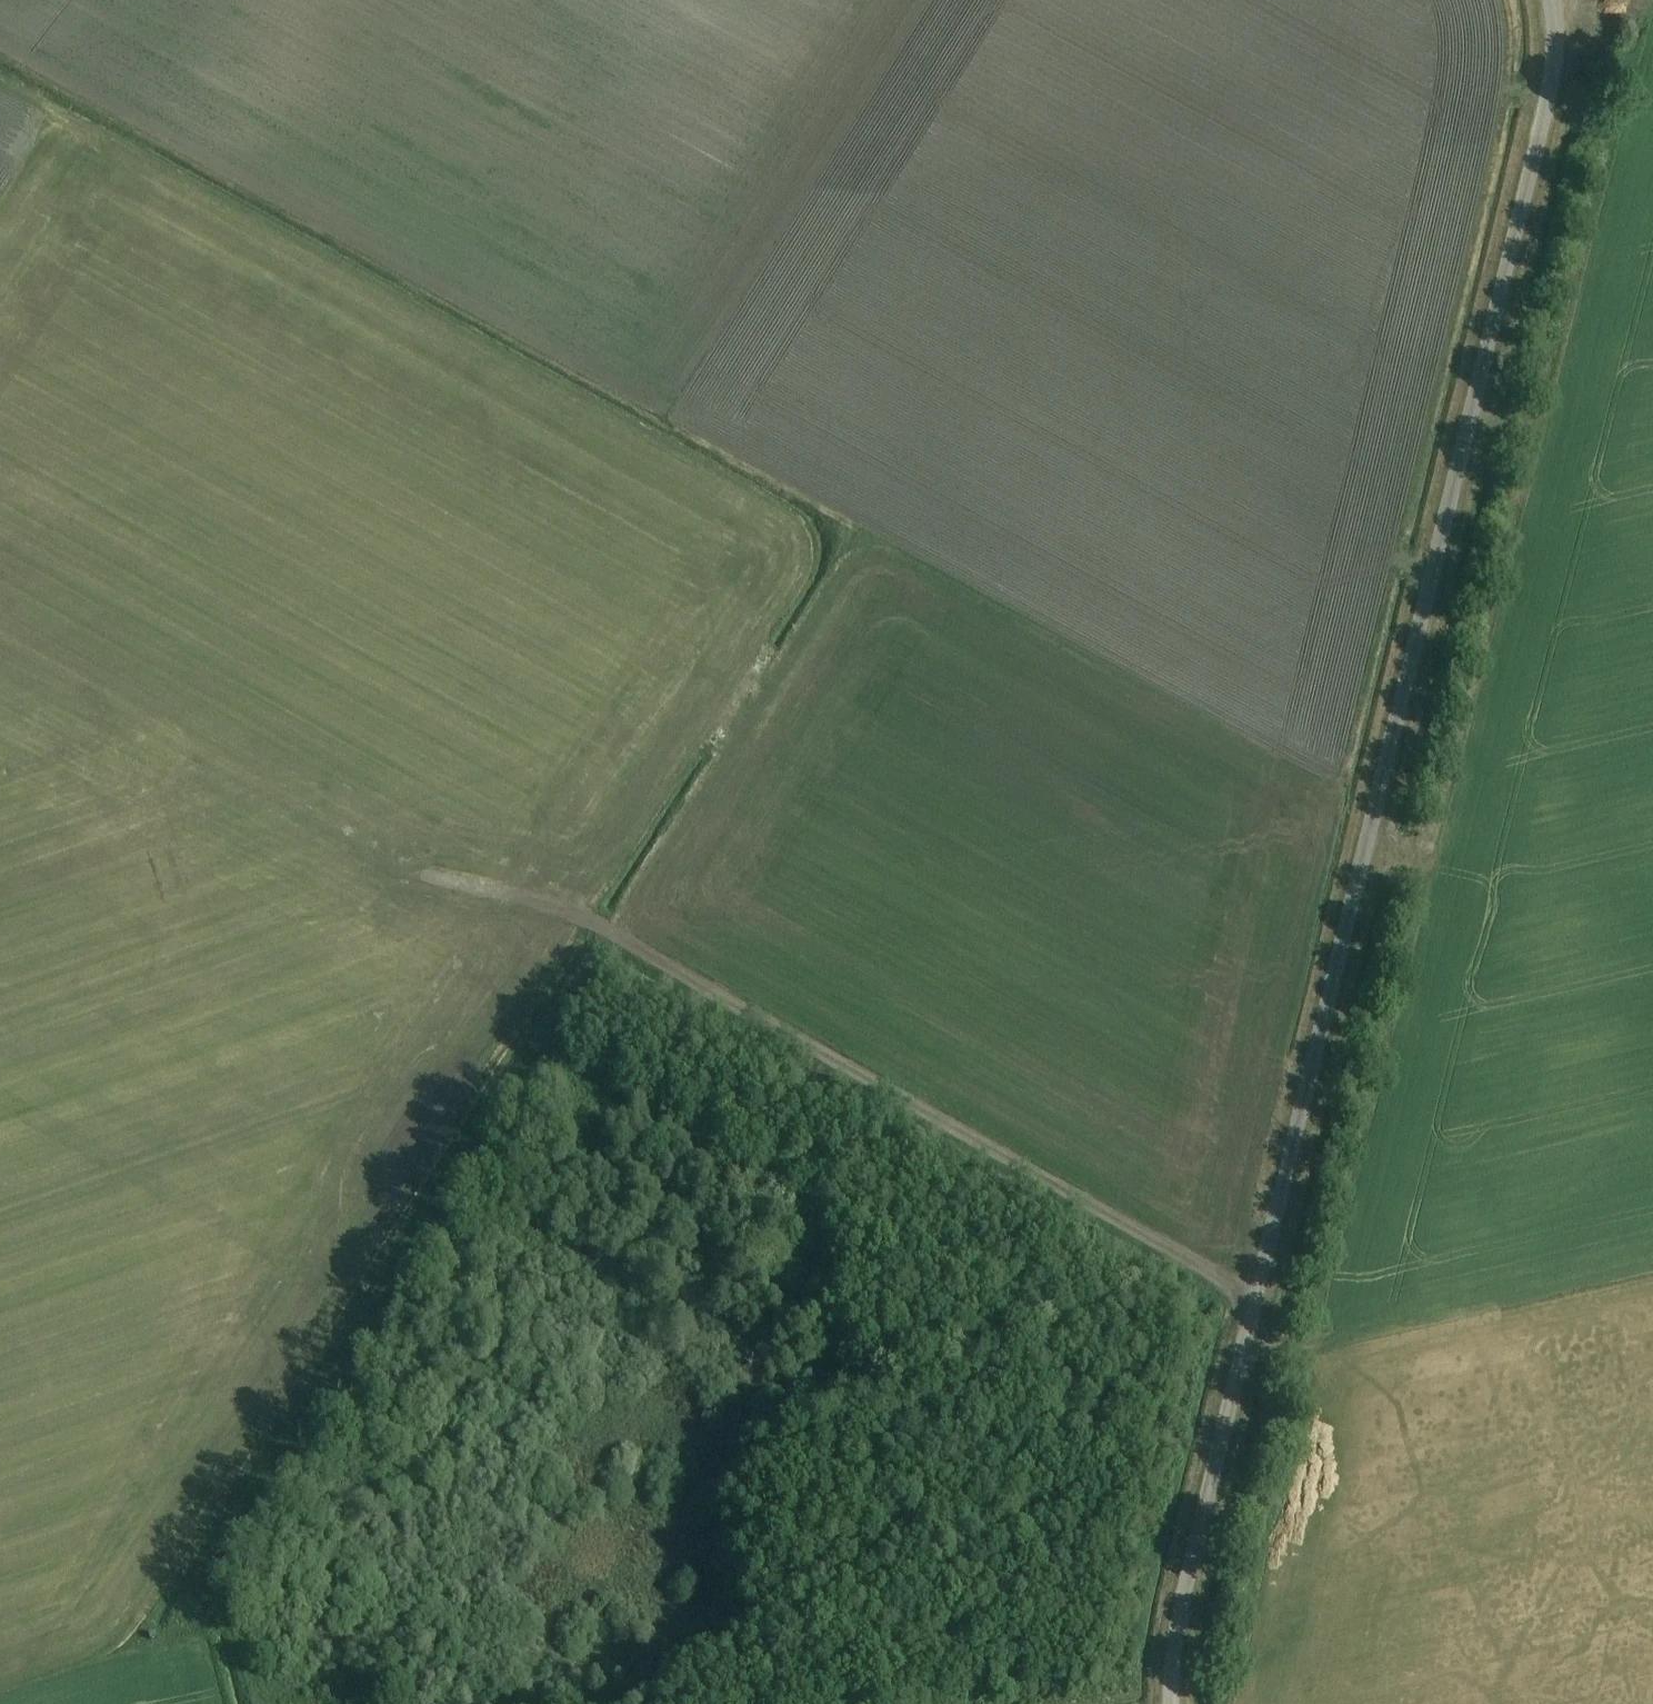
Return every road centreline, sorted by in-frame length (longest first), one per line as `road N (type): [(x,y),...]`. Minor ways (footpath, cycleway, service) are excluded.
road 1 (unclassified): [(1171,1703),(1177,1631),(1552,76),(1551,0)]
road 2 (track): [(1257,1297),(584,916),(411,873)]

